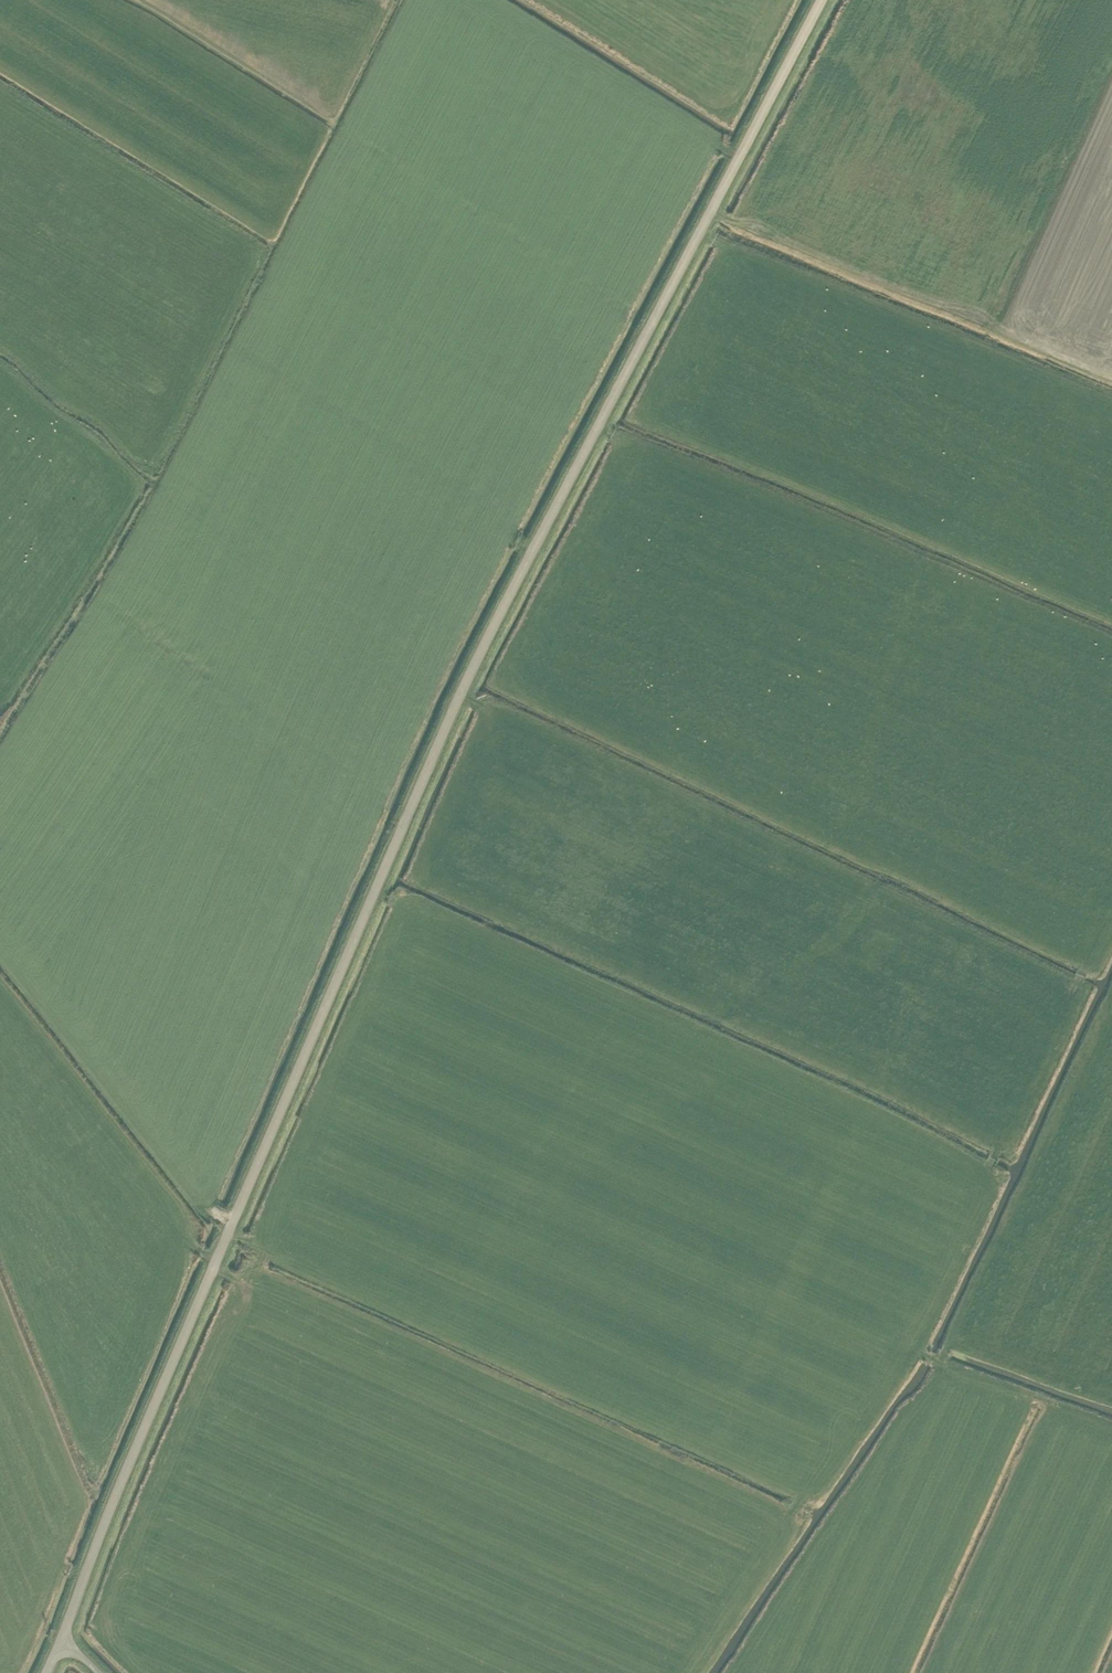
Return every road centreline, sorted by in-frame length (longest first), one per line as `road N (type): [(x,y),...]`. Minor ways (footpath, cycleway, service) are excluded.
road 1 (tertiary): [(62,1641),(139,1442),(457,704),(823,0)]

